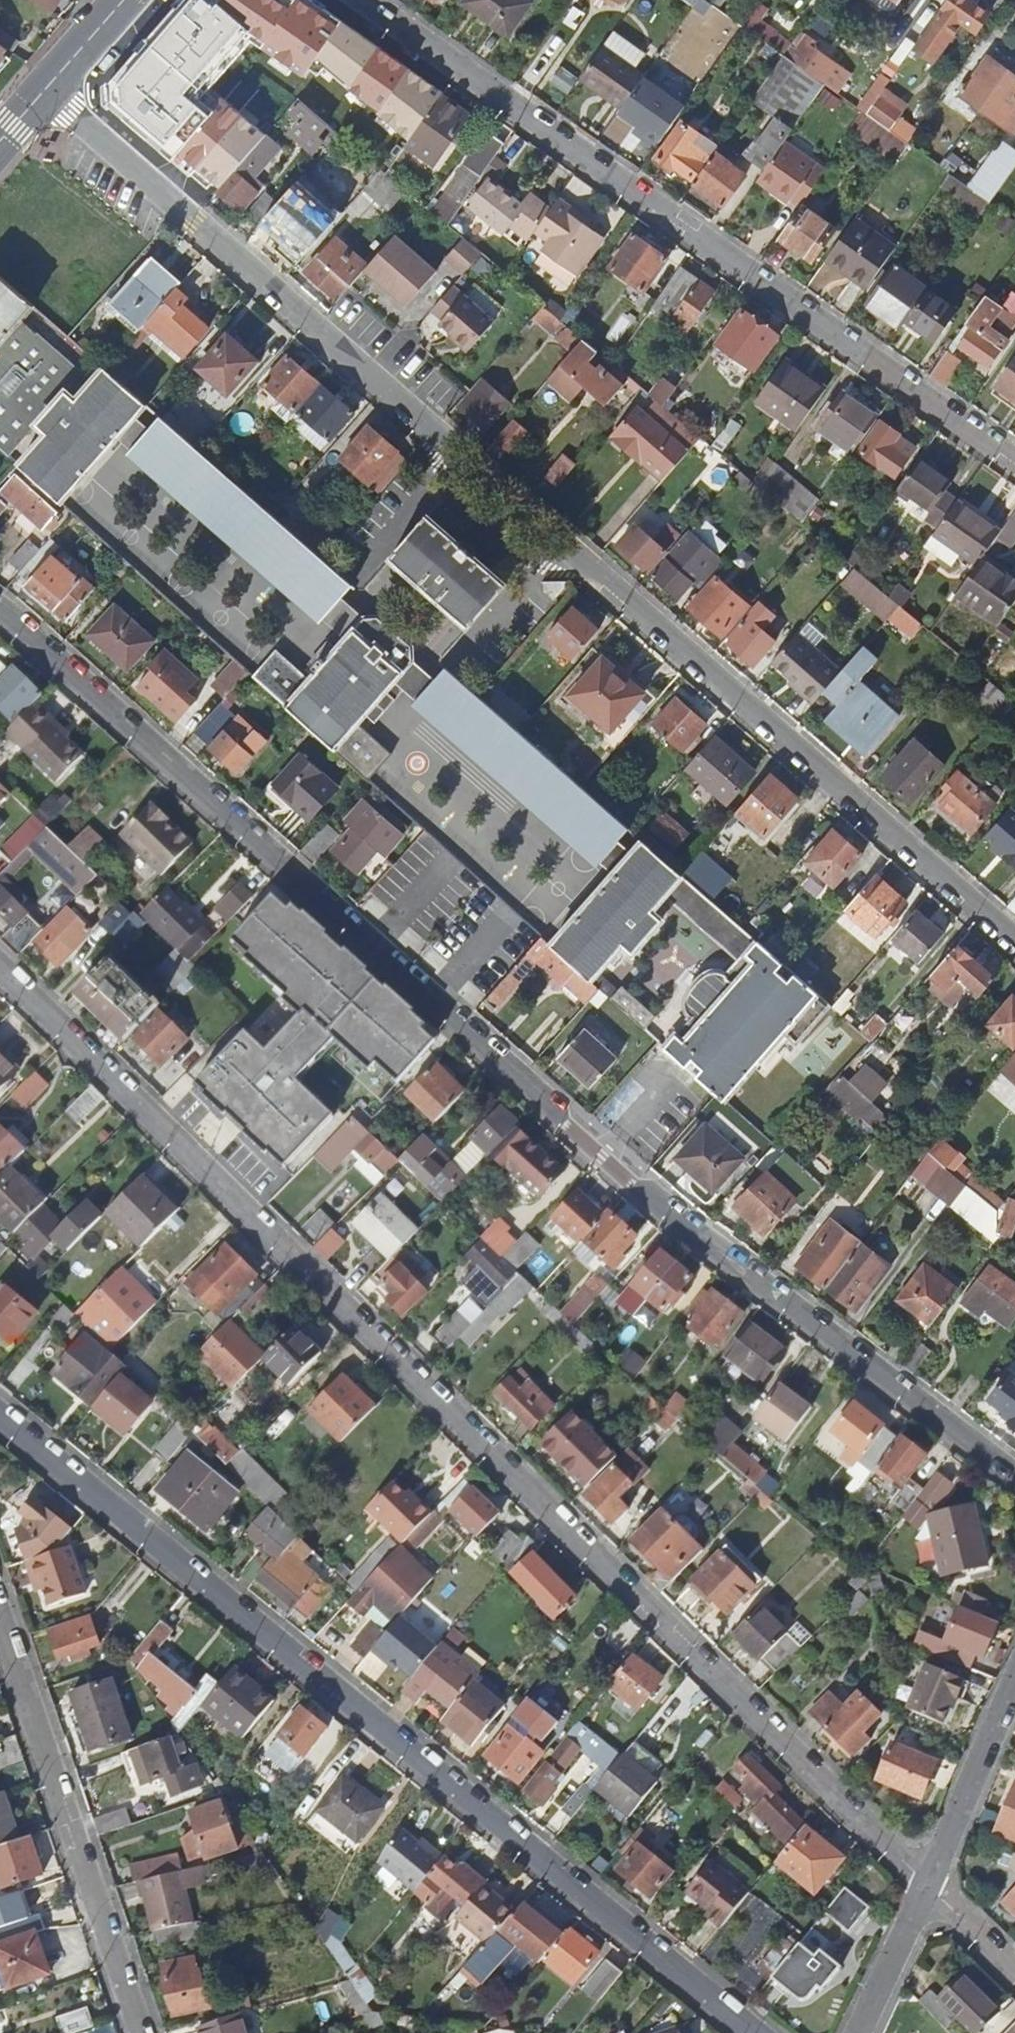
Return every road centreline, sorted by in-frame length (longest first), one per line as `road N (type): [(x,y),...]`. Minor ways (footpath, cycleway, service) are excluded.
road 1 (unclassified): [(1014,1473),(682,1224),(0,610)]
road 2 (residential): [(0,968),(923,1884)]
road 3 (residential): [(44,89),(1014,938)]
road 4 (unclassified): [(754,2032),(0,1416)]
road 5 (residential): [(362,0),(1014,460)]
road 6 (unclassified): [(0,1616),(142,2032)]
road 7 (unclassified): [(923,1884),(1014,1677)]
road 8 (unclassified): [(858,2032),(923,1884)]
road 9 (residential): [(923,1884),(1014,1974)]

